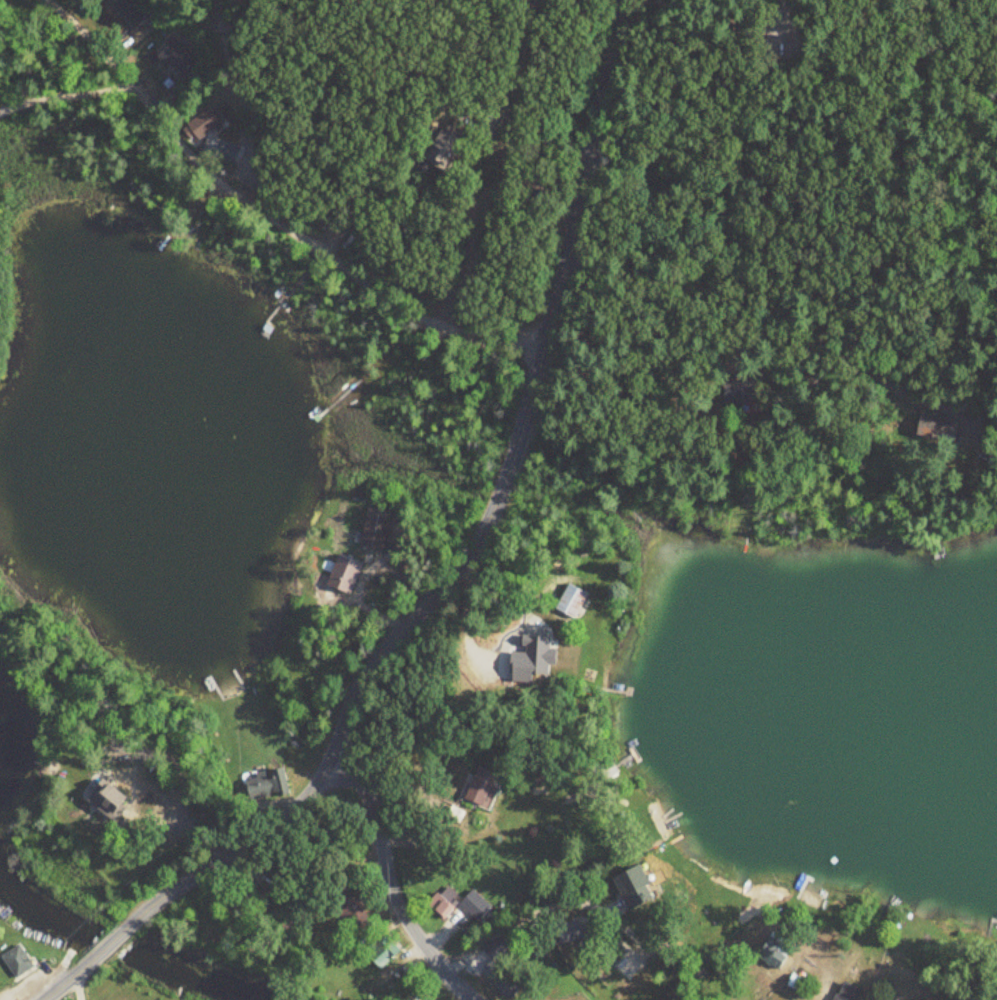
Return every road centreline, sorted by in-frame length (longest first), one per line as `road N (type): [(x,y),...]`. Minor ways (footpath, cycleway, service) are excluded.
road 1 (residential): [(230,850),(307,801),(372,667),(480,541),(546,348),(627,0)]
road 2 (residential): [(546,348),(436,323),(293,235),(224,184),(46,0)]
road 3 (residential): [(569,257),(611,275),(784,312),(884,385),(964,415)]
road 4 (residential): [(475,999),(401,910),(374,805),(331,763)]
road 5 (residential): [(40,999),(175,885),(230,850)]

